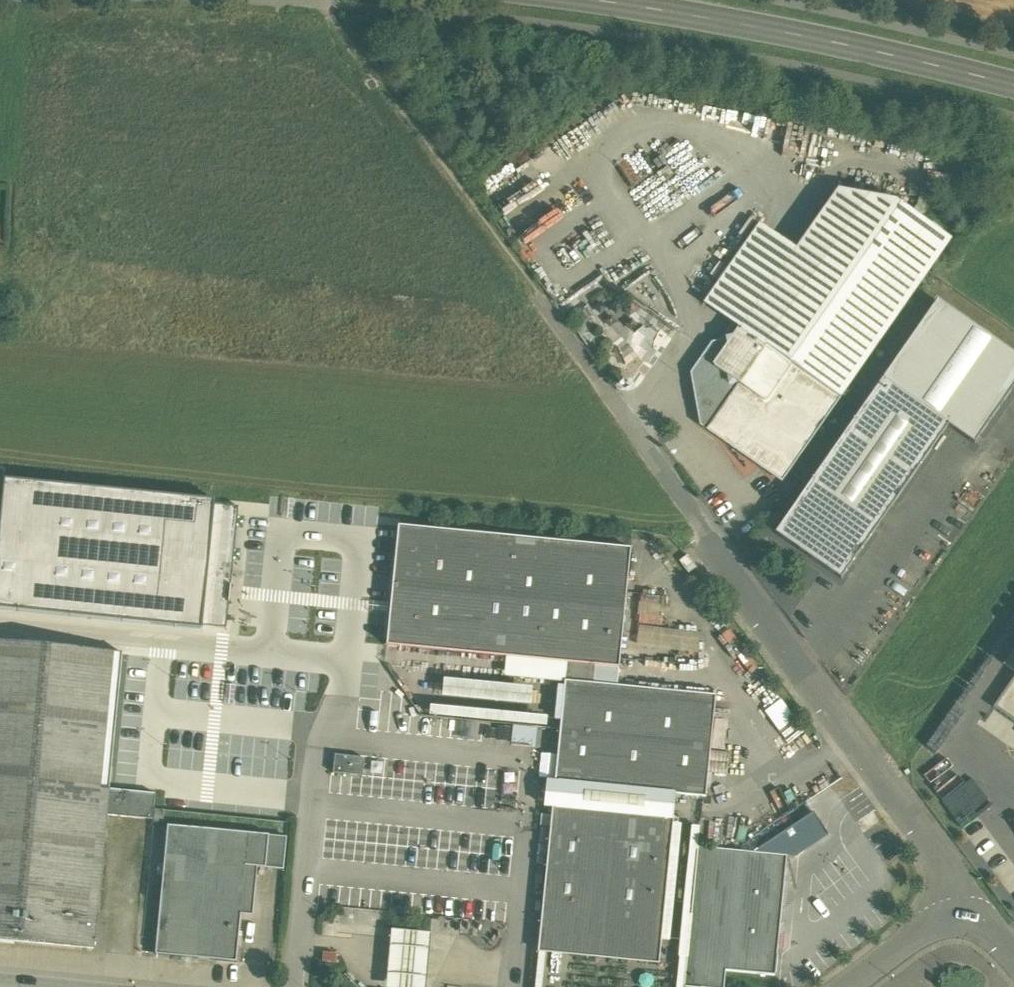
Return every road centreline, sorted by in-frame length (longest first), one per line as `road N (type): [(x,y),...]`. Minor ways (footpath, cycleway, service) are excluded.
road 1 (secondary): [(1013,87),(770,31),(583,0)]
road 2 (track): [(324,0),(534,292)]
road 3 (tertiary): [(839,986),(929,924),(966,914),(985,921),(1013,957)]

